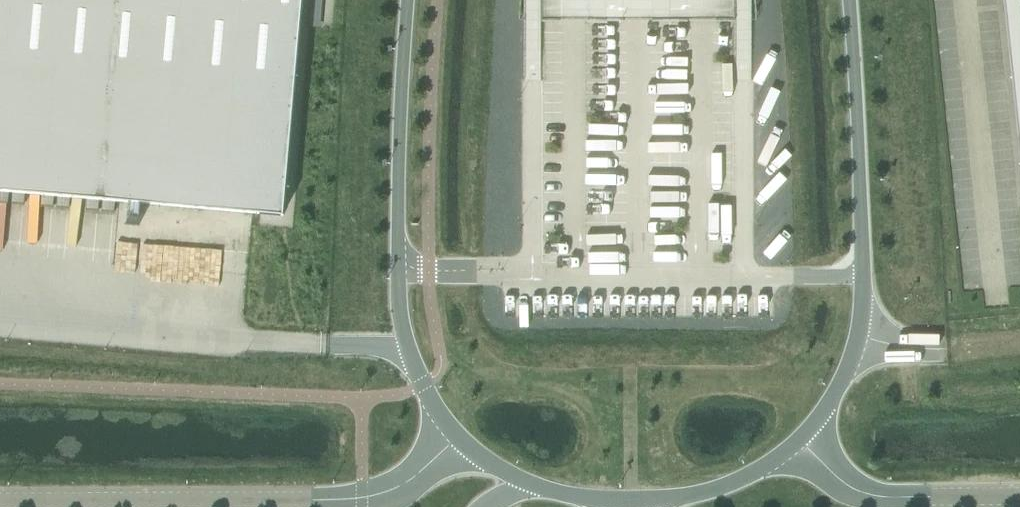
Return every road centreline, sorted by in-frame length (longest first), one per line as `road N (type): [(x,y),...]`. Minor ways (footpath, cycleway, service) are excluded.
road 1 (unclassified): [(458,441),(404,487),(363,501),(0,503)]
road 2 (unclassified): [(802,443),(844,380),(859,337),(850,0)]
road 3 (unclassified): [(411,0),(401,312),(424,389),(458,441)]
road 4 (unclassified): [(1019,497),(879,498),(834,477),(802,443)]
road 5 (unclassified): [(629,503),(689,498),(746,479),(802,443)]
road 6 (unclassified): [(458,441),(528,484),(629,503)]

